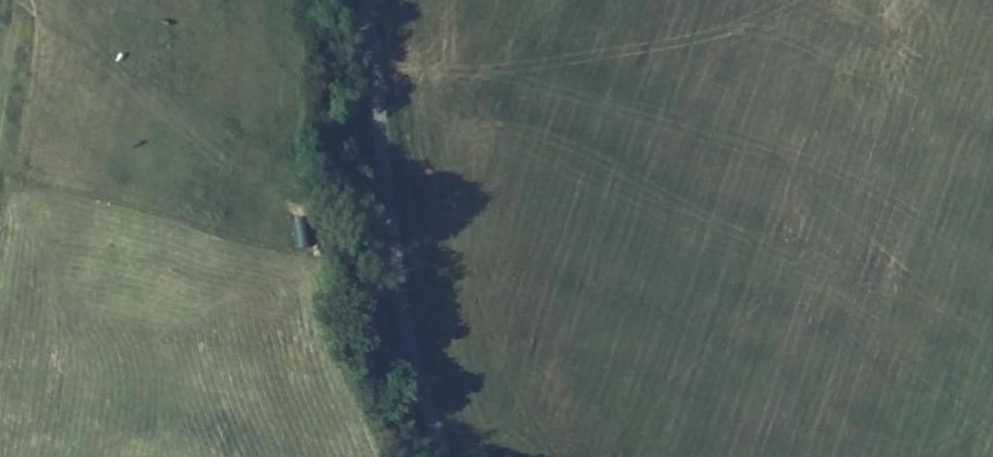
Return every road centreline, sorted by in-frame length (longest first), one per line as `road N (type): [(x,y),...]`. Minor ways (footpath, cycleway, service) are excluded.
road 1 (unclassified): [(440,456),(414,380),(353,0)]

